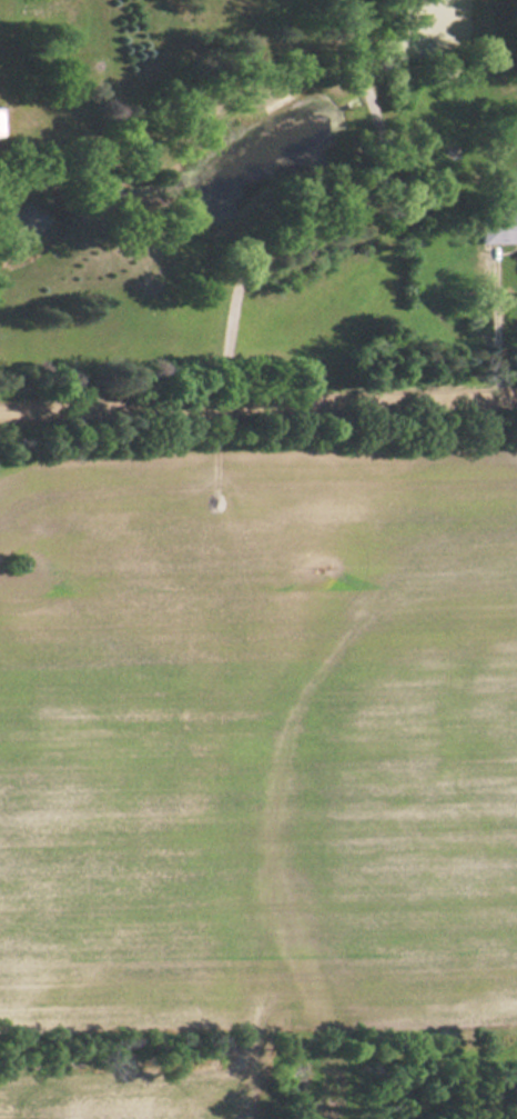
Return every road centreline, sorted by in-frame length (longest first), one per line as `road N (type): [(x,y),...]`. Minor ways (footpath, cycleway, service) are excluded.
road 1 (residential): [(0,410),(516,396)]

